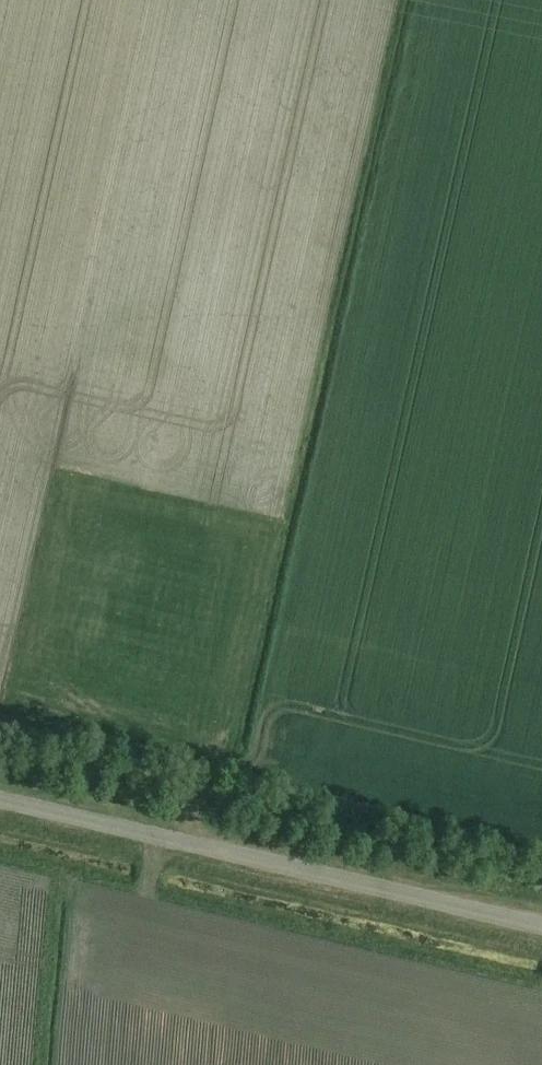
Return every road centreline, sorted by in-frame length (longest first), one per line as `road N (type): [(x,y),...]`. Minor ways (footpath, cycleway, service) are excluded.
road 1 (unclassified): [(541,926),(0,799)]

